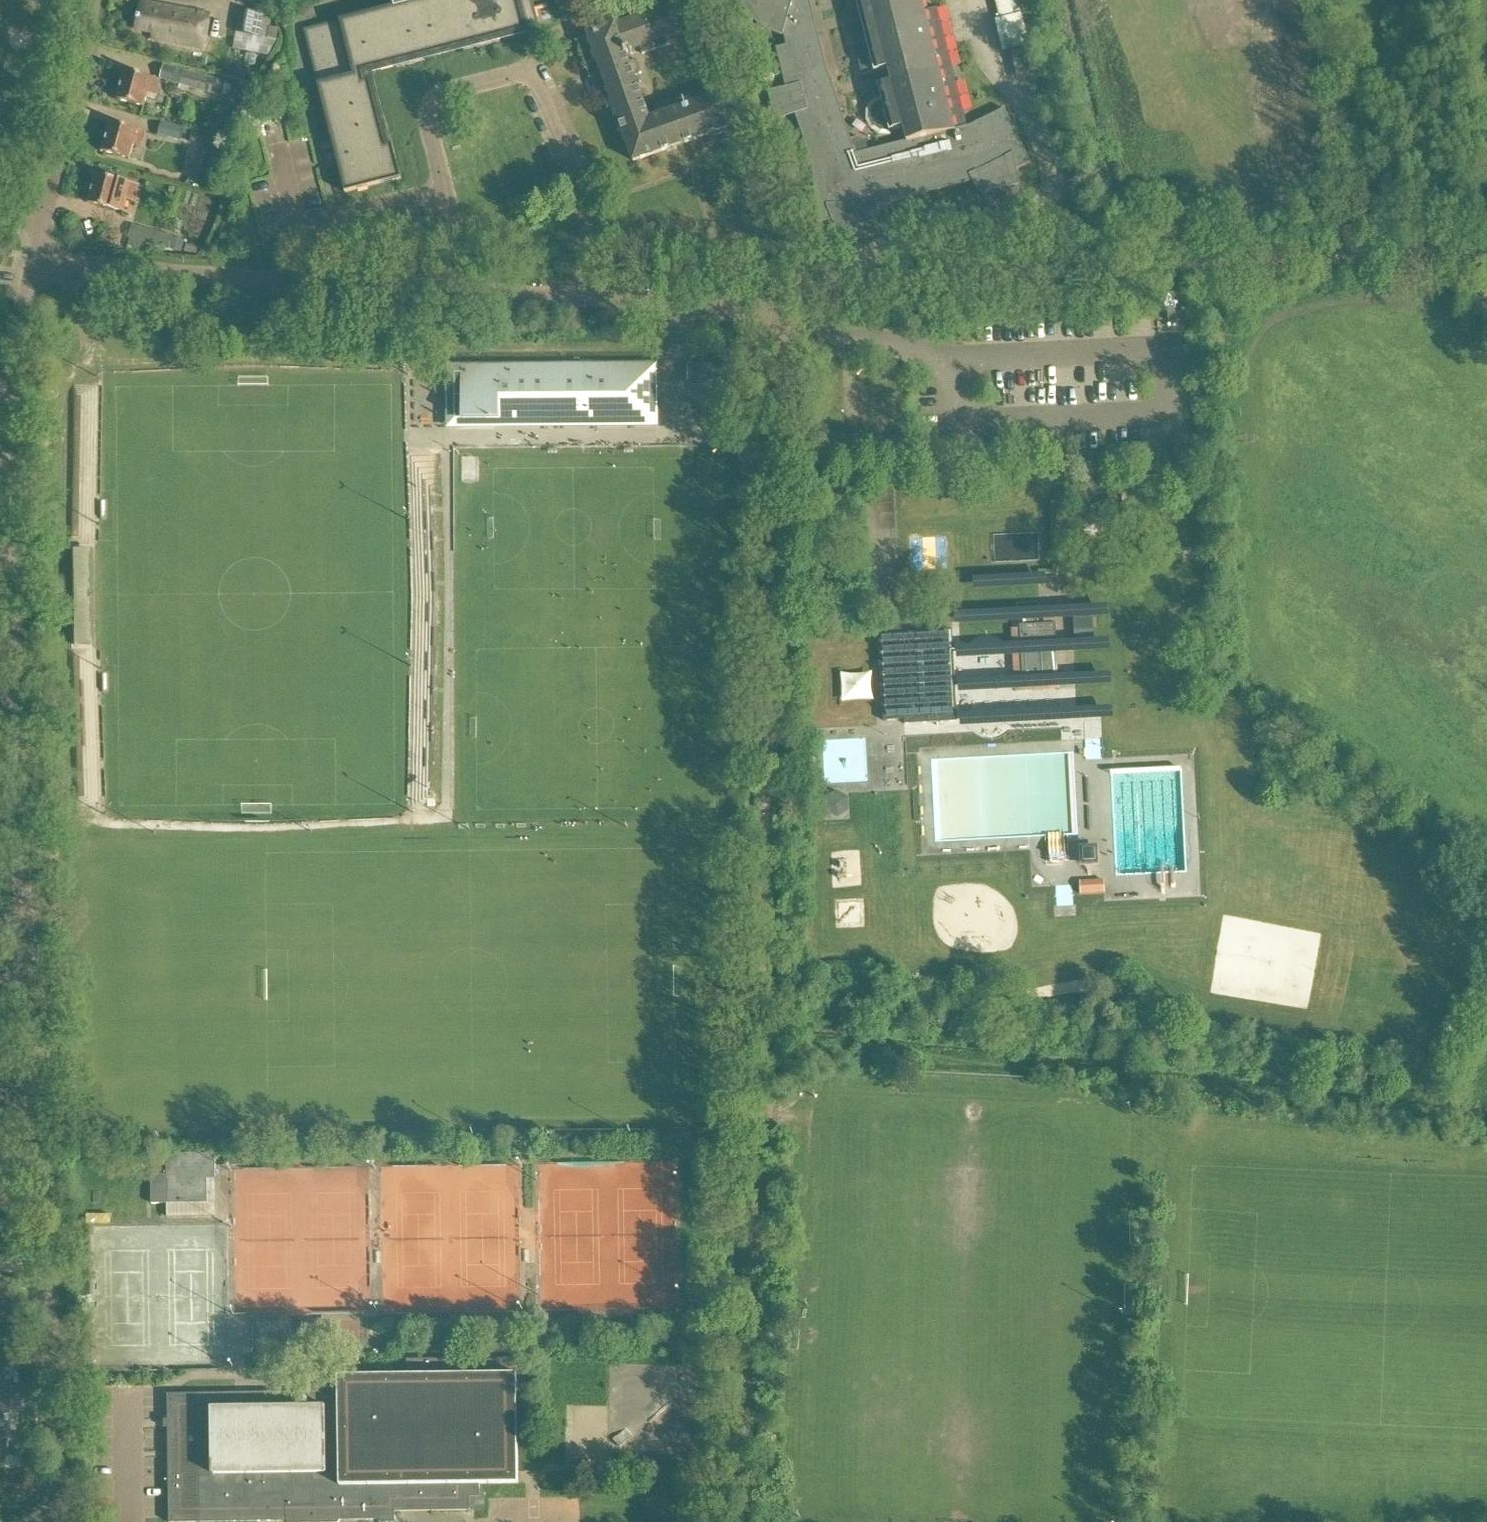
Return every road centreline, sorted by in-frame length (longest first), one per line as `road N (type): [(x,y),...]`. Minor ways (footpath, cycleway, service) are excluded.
road 1 (residential): [(56,1521),(15,801)]
road 2 (track): [(842,280),(1486,245)]
road 3 (residential): [(15,801),(3,418),(32,268)]
road 4 (residential): [(437,288),(445,207),(428,115),(442,93),(517,74),(536,81),(587,204),(584,296)]
road 5 (residential): [(437,288),(32,268)]
road 6 (residential): [(842,280),(740,309),(584,296)]
road 7 (residential): [(46,211),(91,0)]
road 8 (residential): [(584,296),(437,288)]

